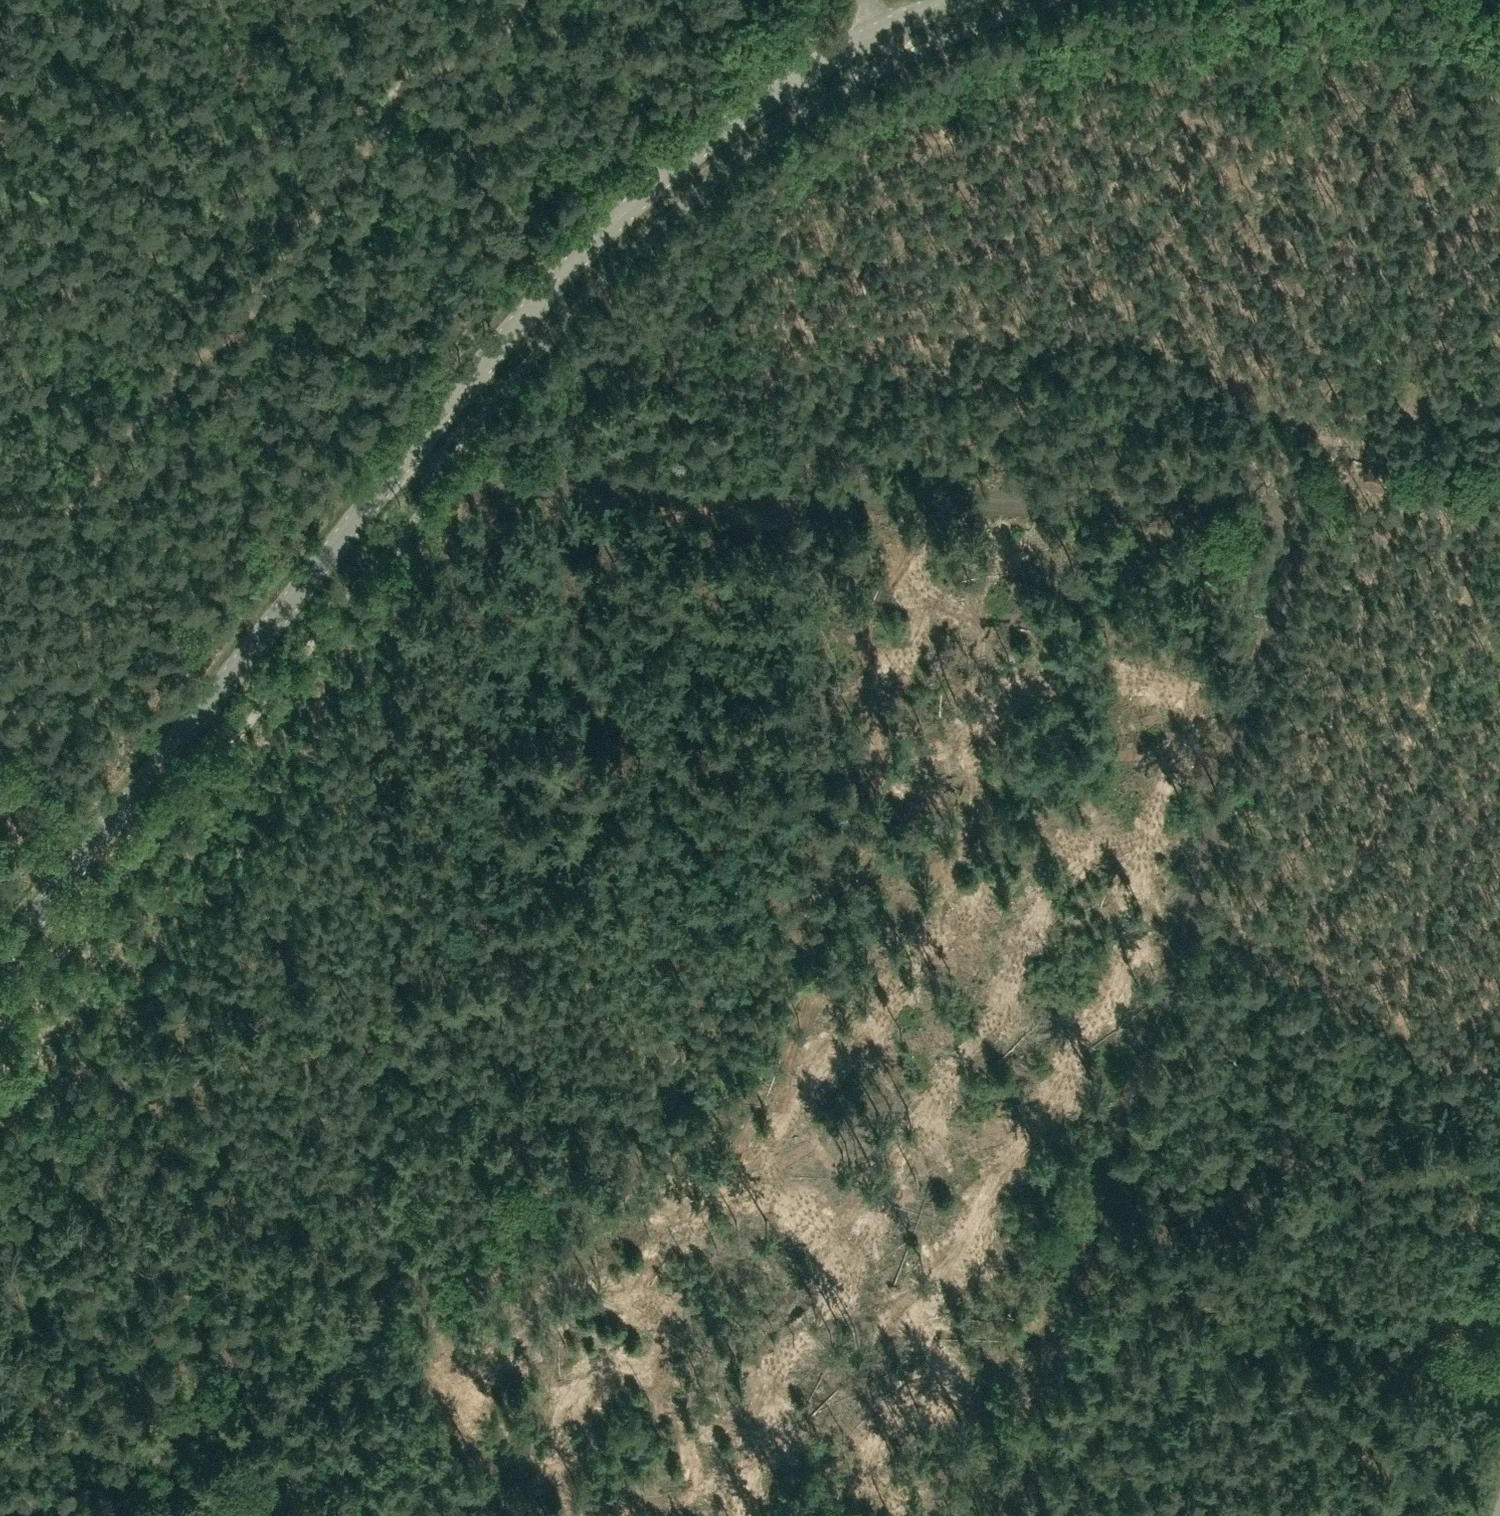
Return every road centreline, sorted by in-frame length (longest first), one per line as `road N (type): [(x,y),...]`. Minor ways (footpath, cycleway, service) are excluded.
road 1 (tertiary): [(0,955),(579,256),(735,119),(878,32)]
road 2 (track): [(0,532),(45,524),(99,484),(140,420),(248,318),(284,271),(378,142),(396,89),(496,44),(525,0)]

